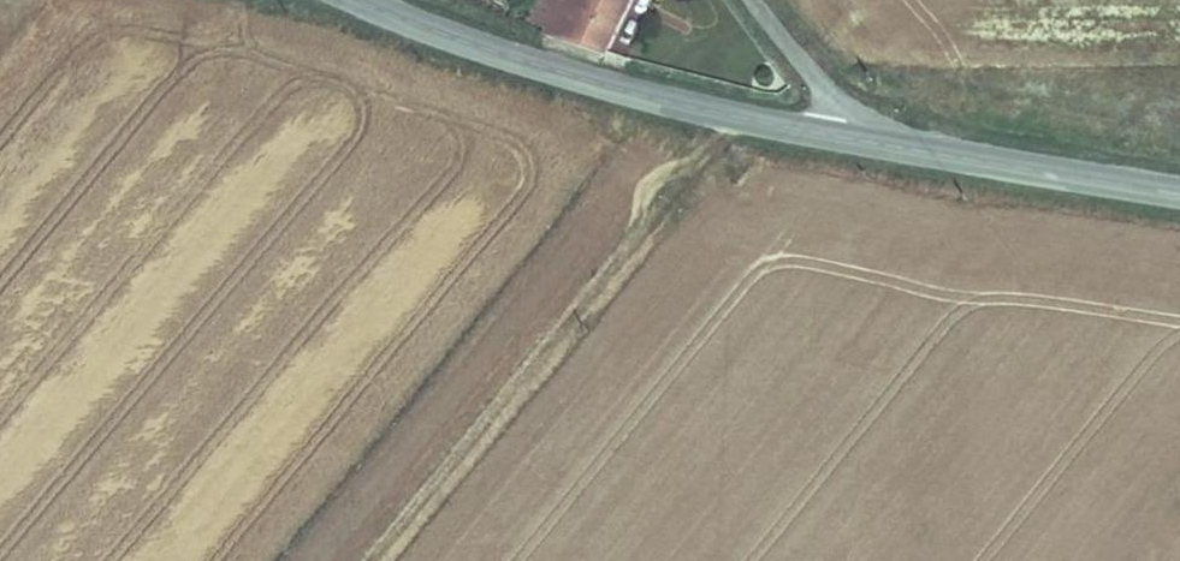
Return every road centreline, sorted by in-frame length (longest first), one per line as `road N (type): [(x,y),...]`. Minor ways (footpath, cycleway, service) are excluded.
road 1 (track): [(375,560),(722,140),(729,115)]
road 2 (tertiary): [(357,0),(530,65),(846,135)]
road 3 (tertiary): [(846,135),(1179,194)]
road 4 (residential): [(846,135),(841,108),(760,0)]

